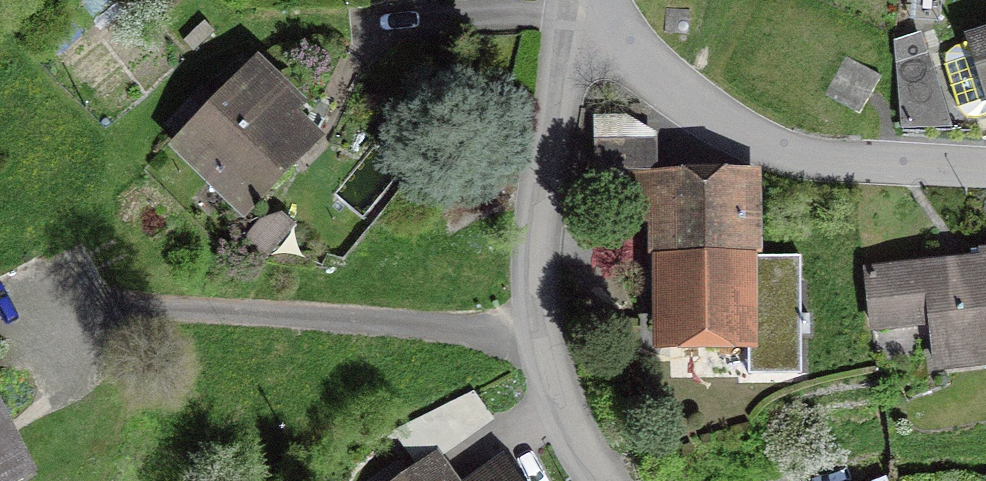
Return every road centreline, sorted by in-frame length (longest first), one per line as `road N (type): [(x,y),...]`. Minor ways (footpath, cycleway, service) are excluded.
road 1 (unclassified): [(985,169),(849,162),(758,140),(627,48),(593,0)]
road 2 (residential): [(542,337),(115,305)]
road 3 (residential): [(542,337),(536,268),(545,146),(580,0)]
road 4 (residential): [(607,480),(557,389),(542,337)]

